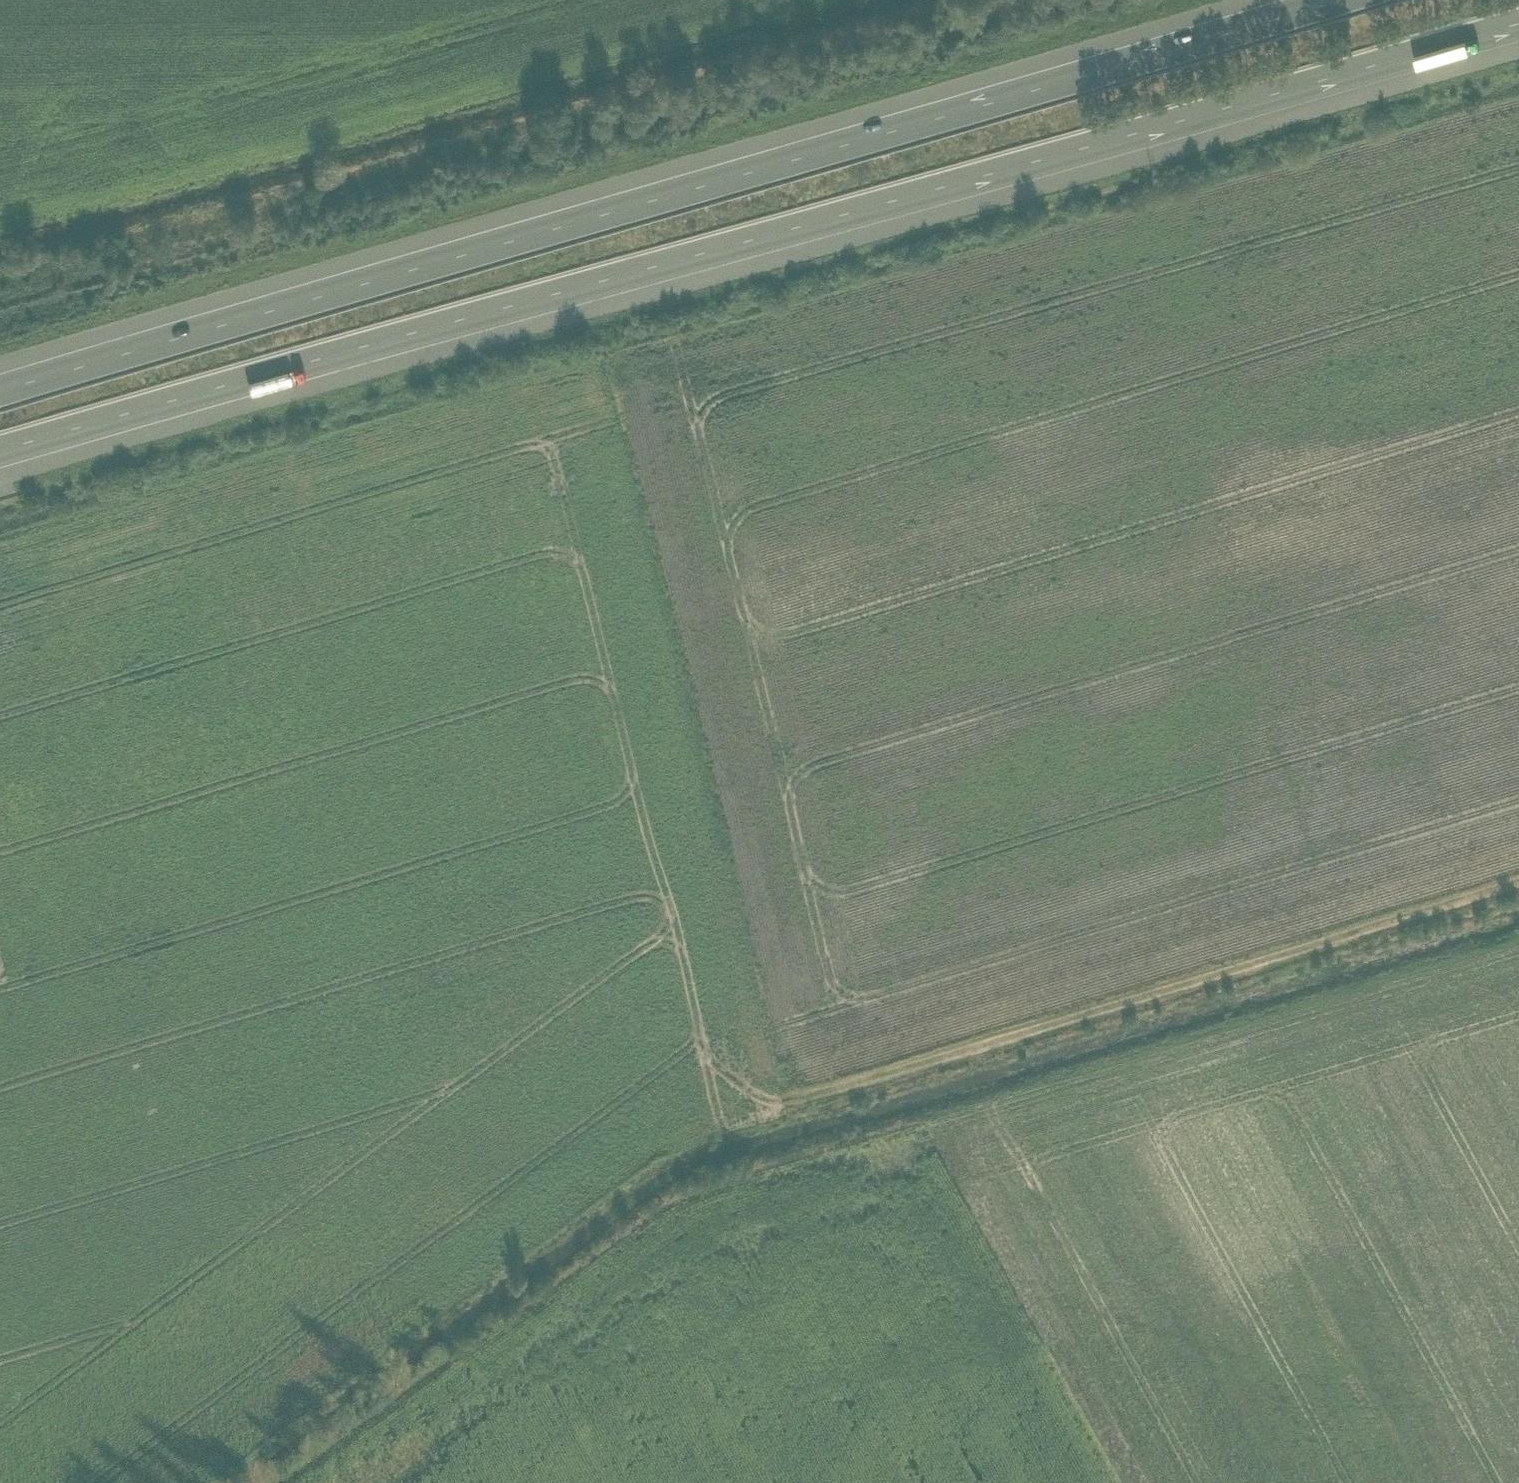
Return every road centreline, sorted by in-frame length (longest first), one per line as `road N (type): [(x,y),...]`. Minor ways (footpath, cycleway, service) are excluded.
road 1 (motorway): [(0,451),(1518,22)]
road 2 (motorway): [(1326,0),(0,388)]

